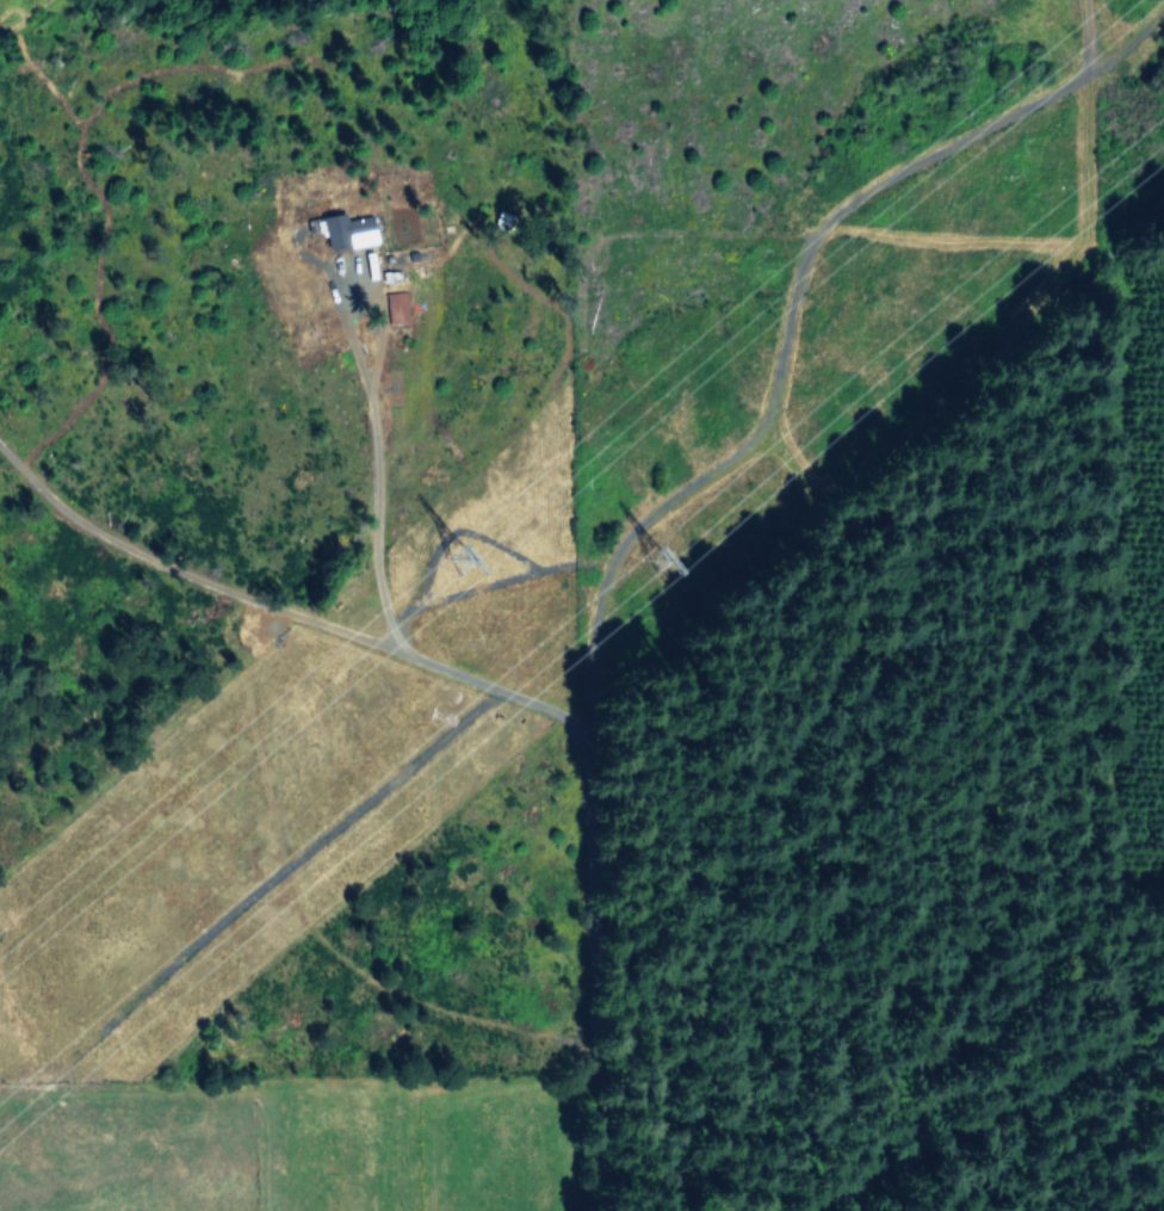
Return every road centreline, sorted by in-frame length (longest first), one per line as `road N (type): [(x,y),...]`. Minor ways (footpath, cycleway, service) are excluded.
road 1 (residential): [(0,476),(128,586),(253,629),(522,696),(557,756),(576,1210)]

